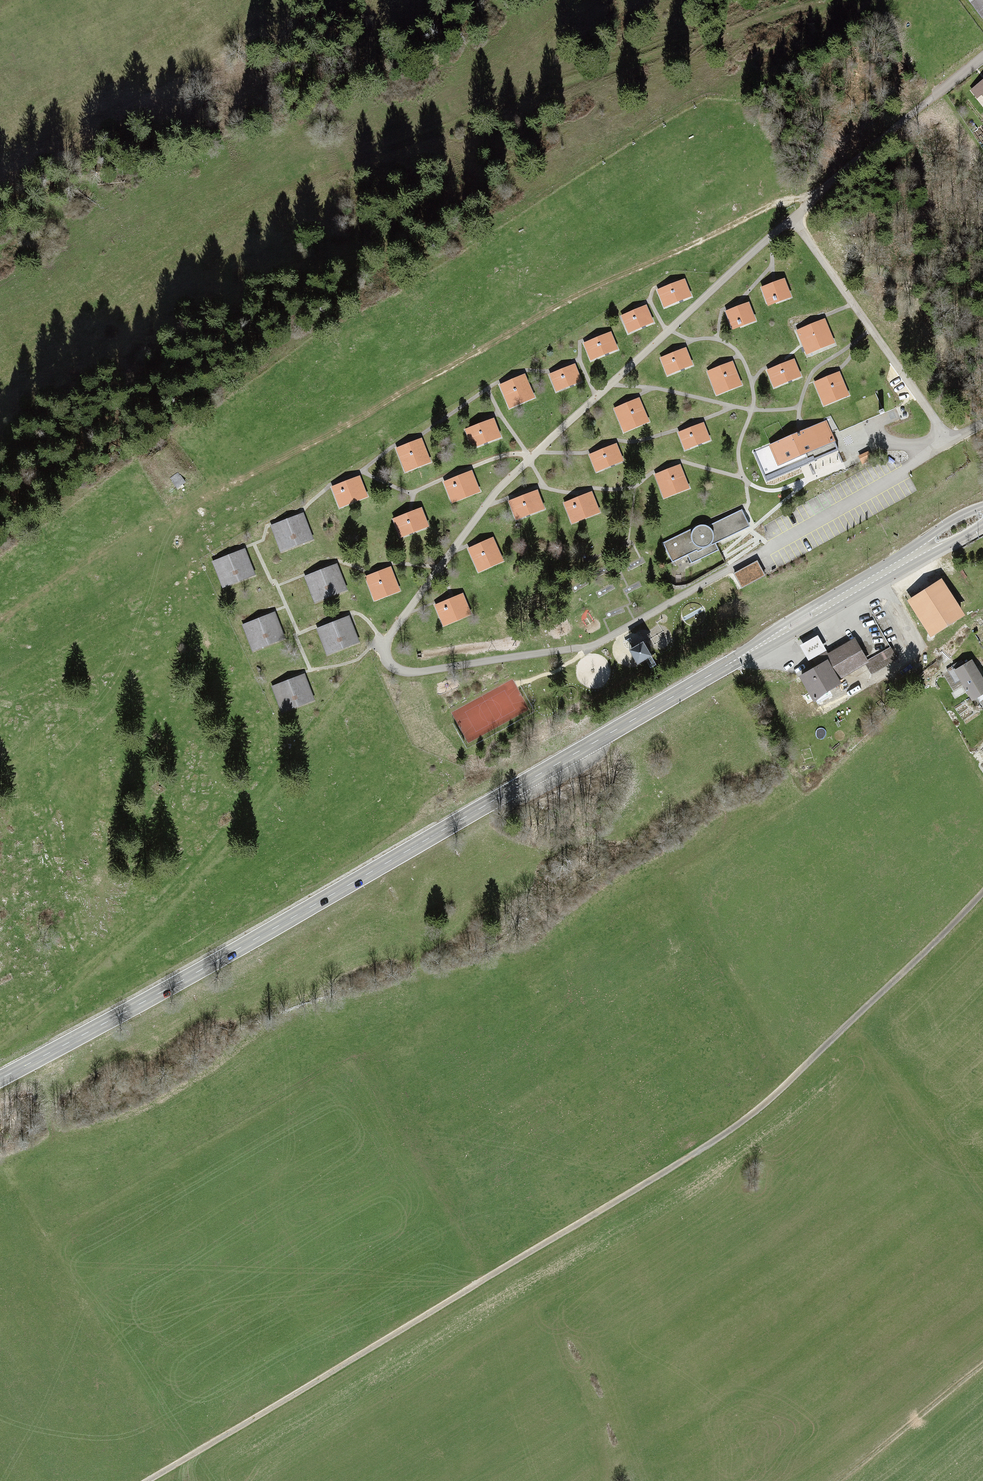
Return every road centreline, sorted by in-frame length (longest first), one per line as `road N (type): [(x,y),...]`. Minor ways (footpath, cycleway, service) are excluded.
road 1 (primary): [(982,514),(242,946),(0,1078)]
road 2 (track): [(152,1480),(718,1139),(767,1101),(973,900)]
road 3 (track): [(812,198),(778,203),(479,351),(87,558),(0,618)]
road 4 (residential): [(589,647),(414,672),(393,667),(385,649),(498,490),(793,219)]
road 5 (track): [(387,658),(356,676),(186,883),(0,1037)]
road 6 (residential): [(793,219),(851,162),(982,57)]
road 7 (track): [(837,1480),(982,1366)]

